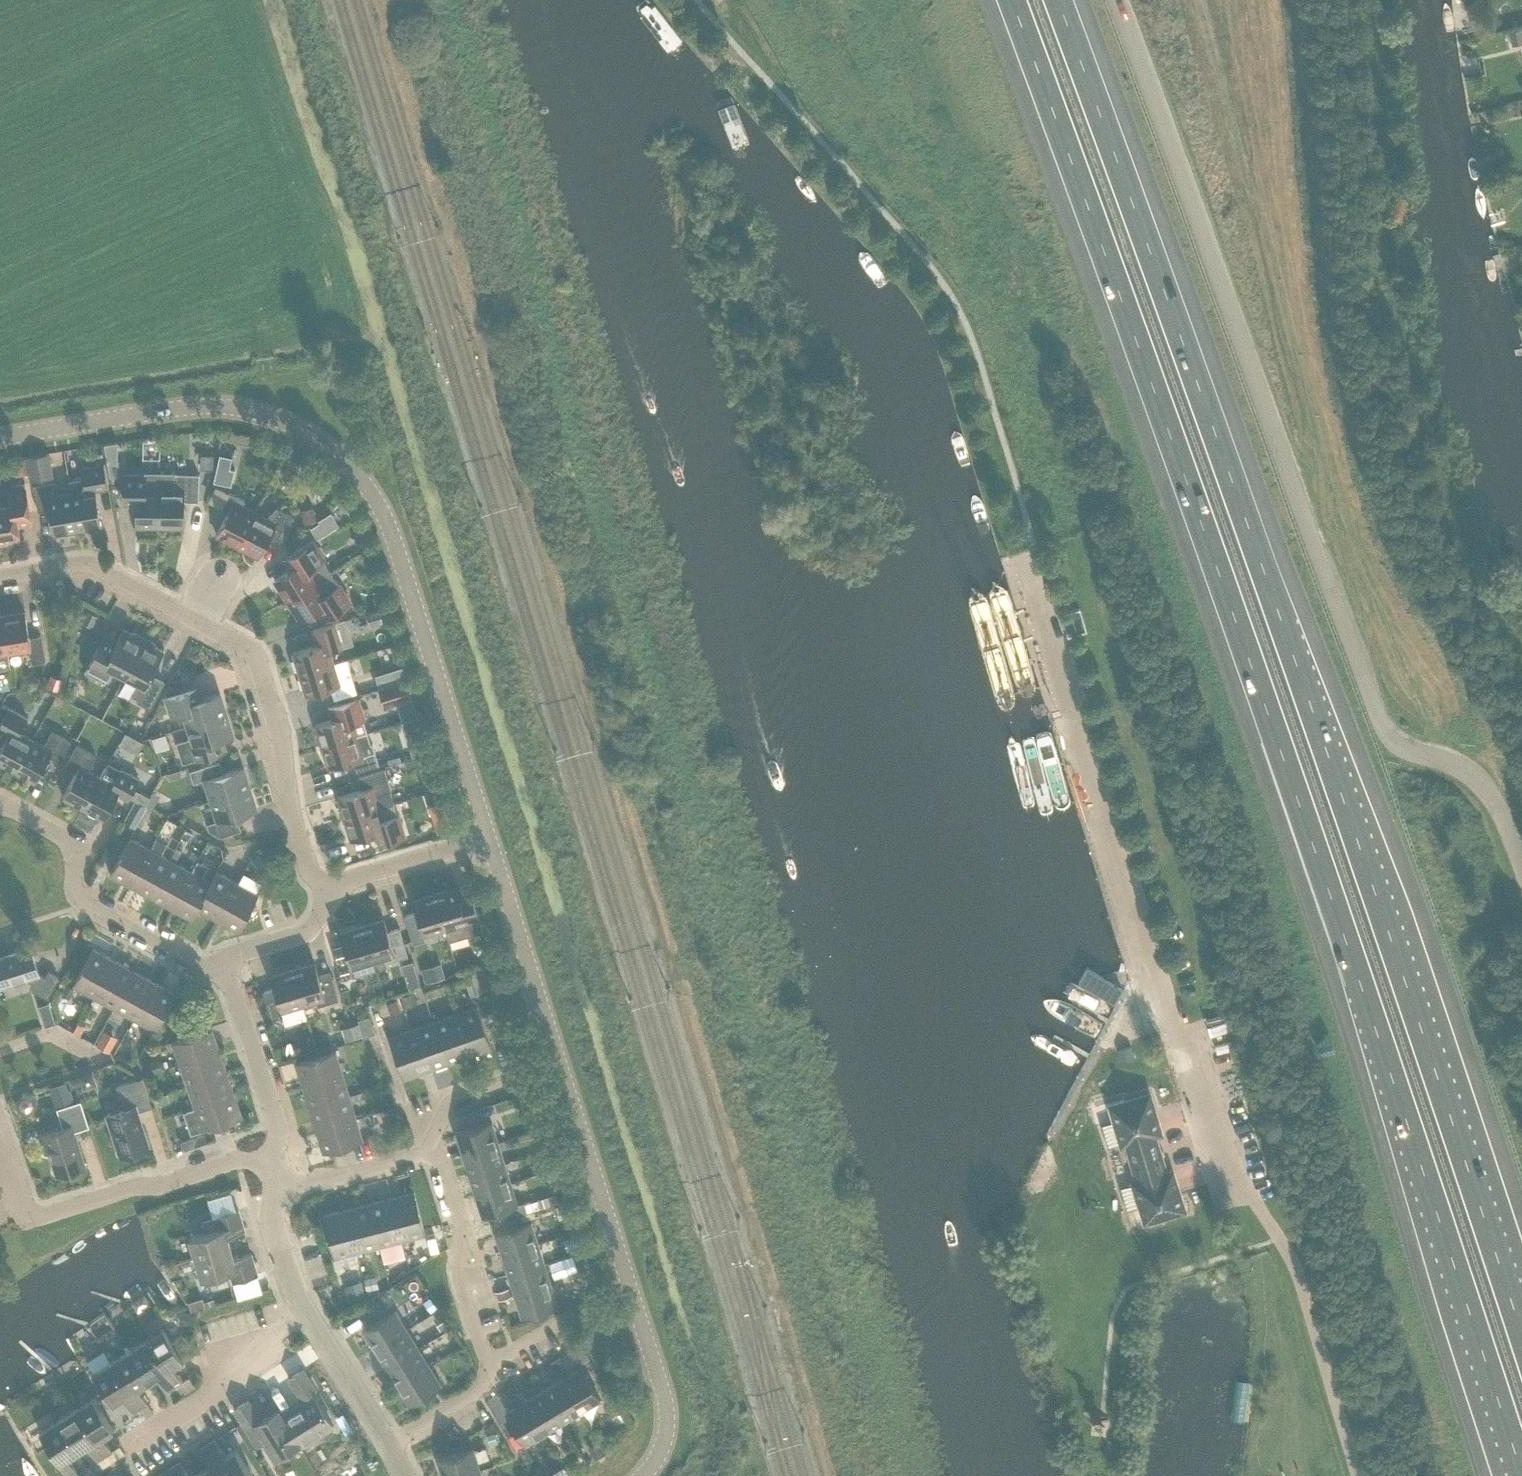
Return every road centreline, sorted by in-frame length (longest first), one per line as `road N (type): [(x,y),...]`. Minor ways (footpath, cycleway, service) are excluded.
road 1 (motorway): [(1009,0),(1361,995),(1518,1475)]
road 2 (motorway): [(1521,1328),(1411,986),(1060,0)]
road 3 (unclassified): [(1521,871),(1485,789),(1469,774),(1392,743),(1380,726),(1114,0)]
road 4 (unclassified): [(0,438),(211,406),(285,423),(346,464),(376,503),(399,556),(487,838)]
road 5 (unclassified): [(487,838),(664,1398),(659,1453),(642,1475)]
road 6 (unclassified): [(332,887),(304,856),(282,736),(253,654),(88,562),(0,577)]
road 7 (residential): [(269,1158),(37,1216),(22,1210),(0,1155)]
road 8 (residential): [(0,805),(71,842),(77,898),(200,968),(224,970)]
road 9 (residential): [(427,1150),(462,1235),(459,1276),(487,1365)]
road 10 (unclassified): [(131,1442),(206,1397),(254,1347),(304,1315)]
road 11 (residential): [(224,970),(278,1126),(269,1158)]
road 12 (residential): [(332,887),(487,838)]
road 13 (unclassified): [(388,1447),(304,1315)]
road 14 (residential): [(283,1188),(427,1150)]
road 15 (residential): [(224,970),(234,955),(306,932),(332,887)]
road 16 (residential): [(304,1315),(274,1229),(283,1188)]
road 17 (unclassified): [(388,1447),(473,1392),(487,1365)]

